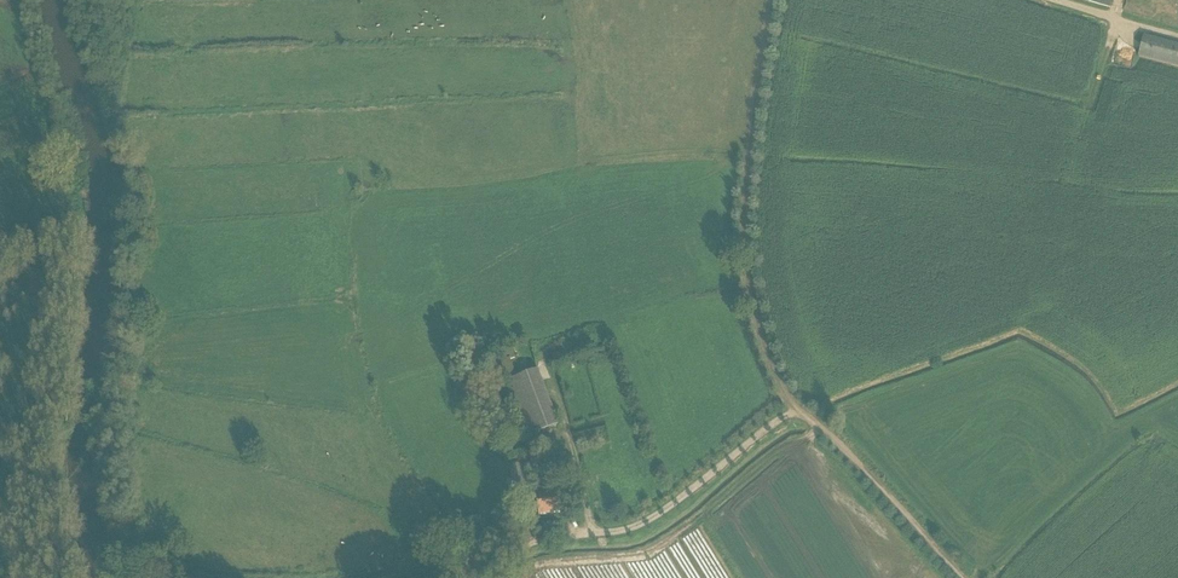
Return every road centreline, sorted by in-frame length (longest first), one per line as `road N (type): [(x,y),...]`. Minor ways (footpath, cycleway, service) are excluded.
road 1 (track): [(792,411),(770,377),(742,285),(737,228),(773,0)]
road 2 (track): [(792,411),(638,529),(537,541),(477,577)]
road 3 (track): [(962,577),(846,451),(792,411)]
road 4 (track): [(1052,0),(1177,37)]

